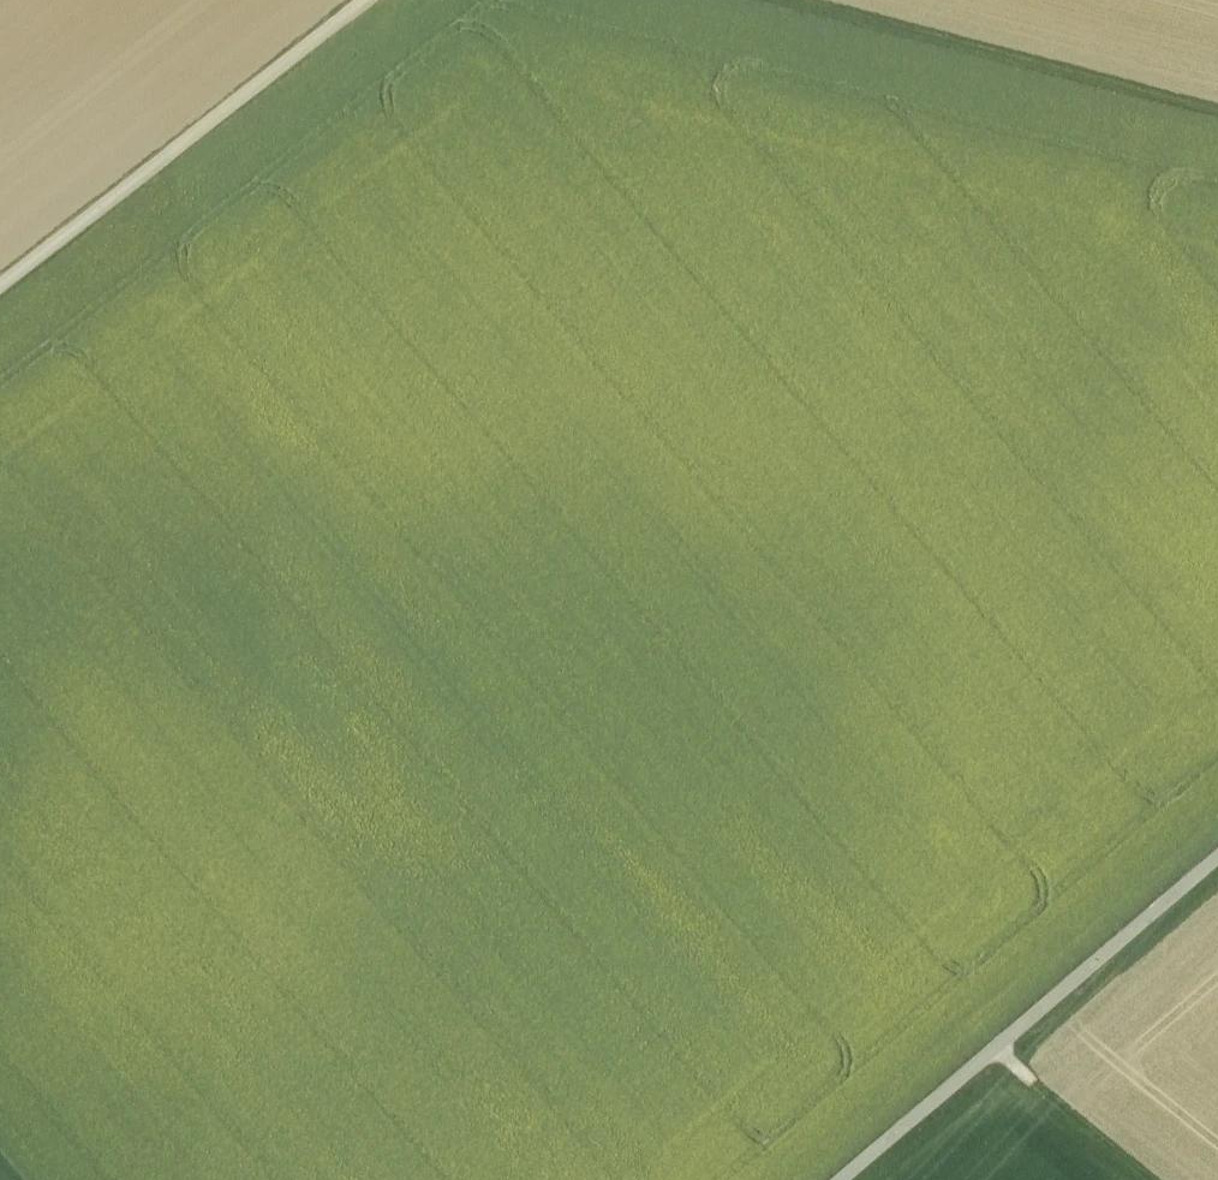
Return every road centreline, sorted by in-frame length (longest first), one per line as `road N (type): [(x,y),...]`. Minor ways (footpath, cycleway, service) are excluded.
road 1 (track): [(847,1179),(1217,861)]
road 2 (track): [(757,0),(1217,115)]
road 3 (track): [(0,290),(374,0)]
road 4 (track): [(1149,1179),(994,1054)]

